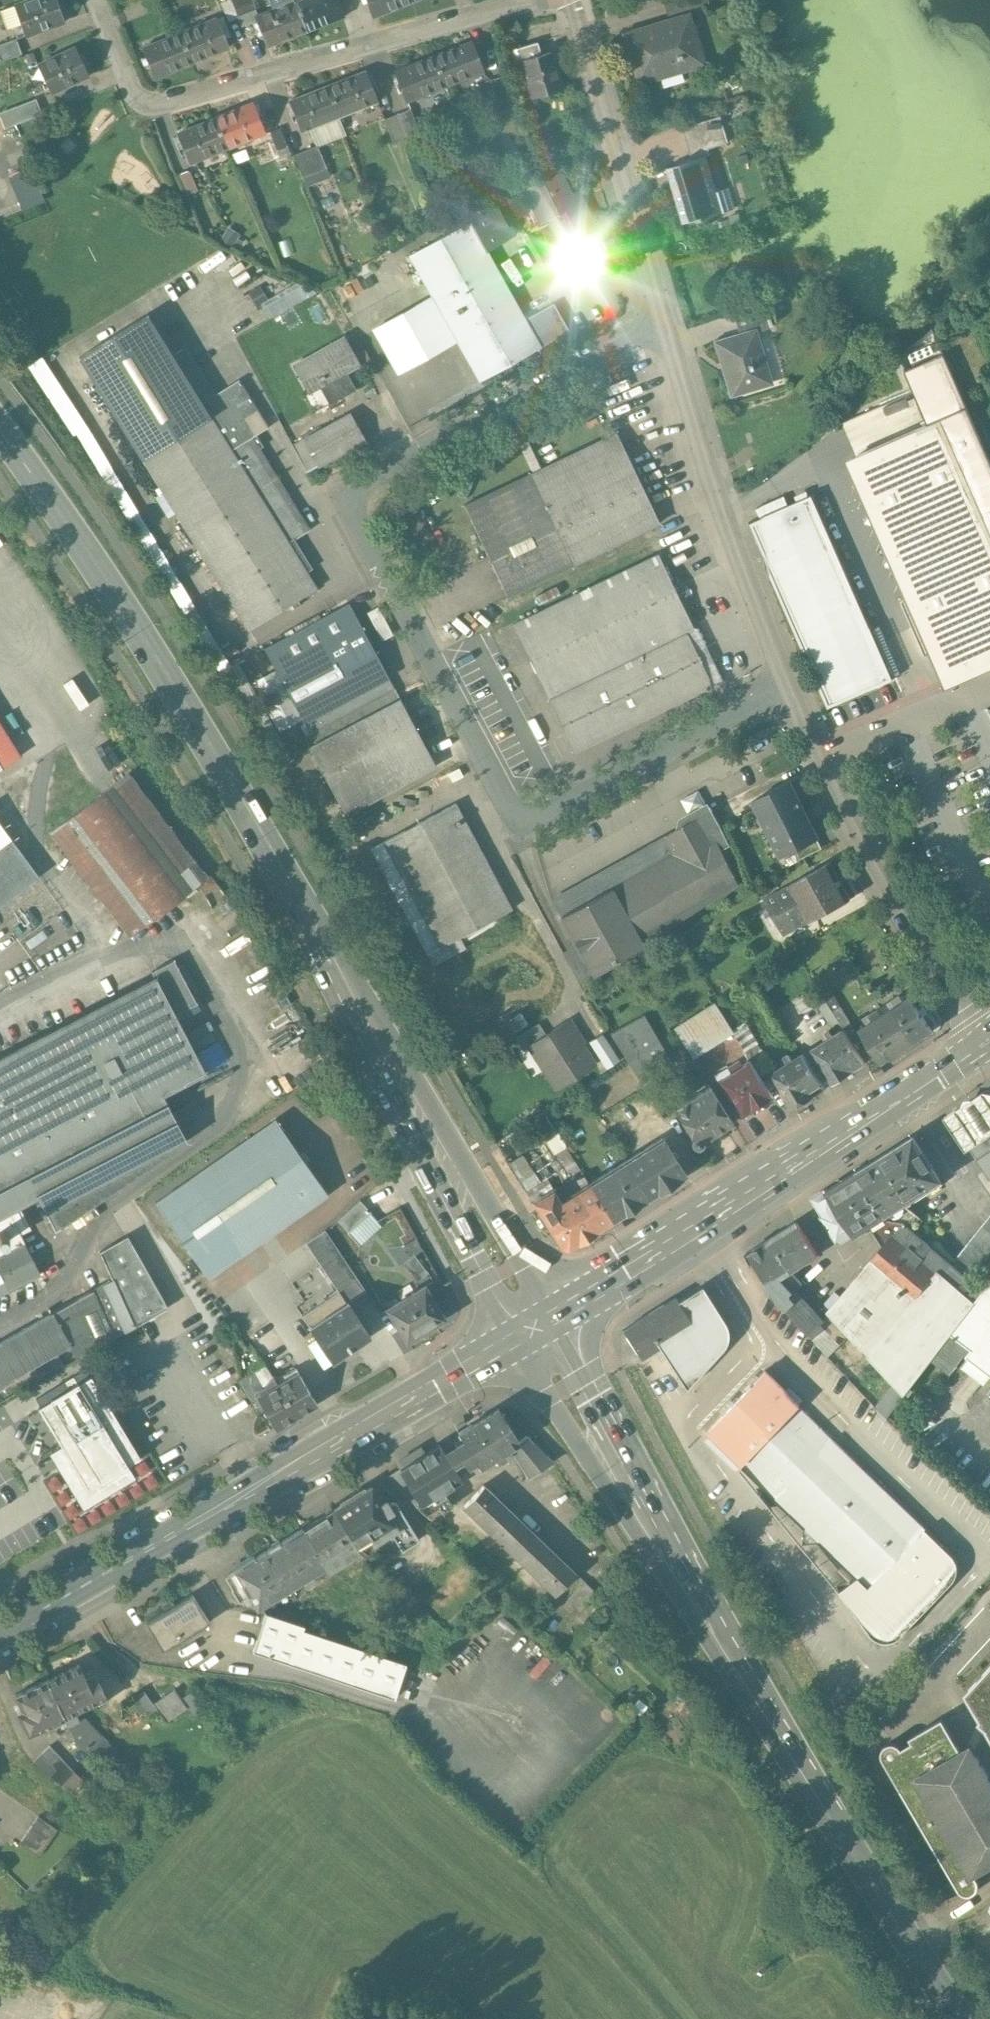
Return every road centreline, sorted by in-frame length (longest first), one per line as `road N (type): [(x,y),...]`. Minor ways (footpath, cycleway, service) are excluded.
road 1 (primary): [(0,423),(312,922),(539,1327)]
road 2 (residential): [(669,324),(379,460),(355,499),(362,528),(492,784),(515,798),(542,804),(595,786),(788,684)]
road 3 (primary): [(539,1327),(970,2018)]
road 4 (tertiary): [(0,1634),(539,1327)]
road 5 (primary): [(539,1327),(989,1040)]
road 6 (residential): [(98,0),(132,85),(150,99),(185,102),(537,0)]
road 7 (residential): [(788,684),(865,842),(938,965),(989,1031)]
road 8 (residential): [(669,324),(737,553),(788,684)]
road 9 (residential): [(572,0),(669,324)]

